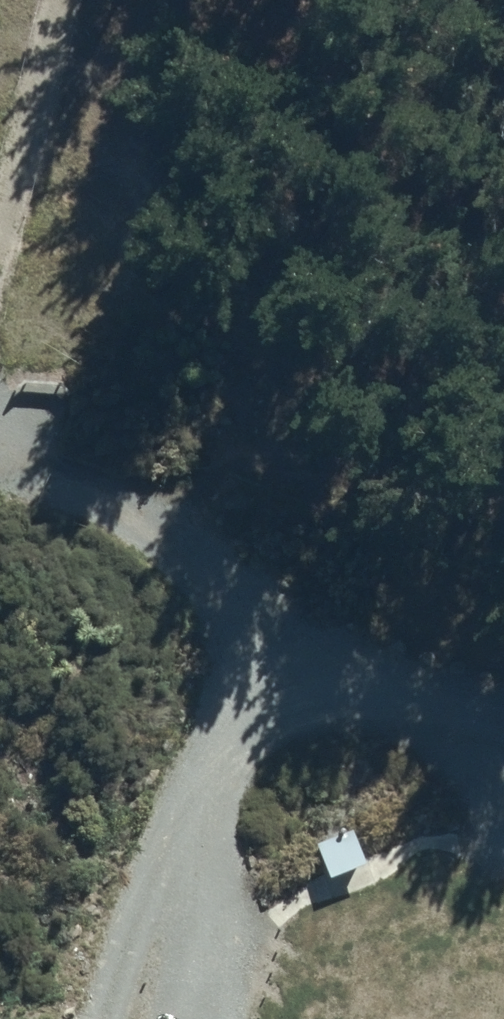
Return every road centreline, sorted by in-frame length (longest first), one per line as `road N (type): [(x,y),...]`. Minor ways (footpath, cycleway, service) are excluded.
road 1 (unclassified): [(275,697),(148,524),(0,434)]
road 2 (unclassified): [(275,697),(224,732),(174,809),(115,1018)]
road 3 (unclassified): [(503,728),(405,689),(340,684),(275,697)]
road 4 (track): [(0,147),(40,0)]

